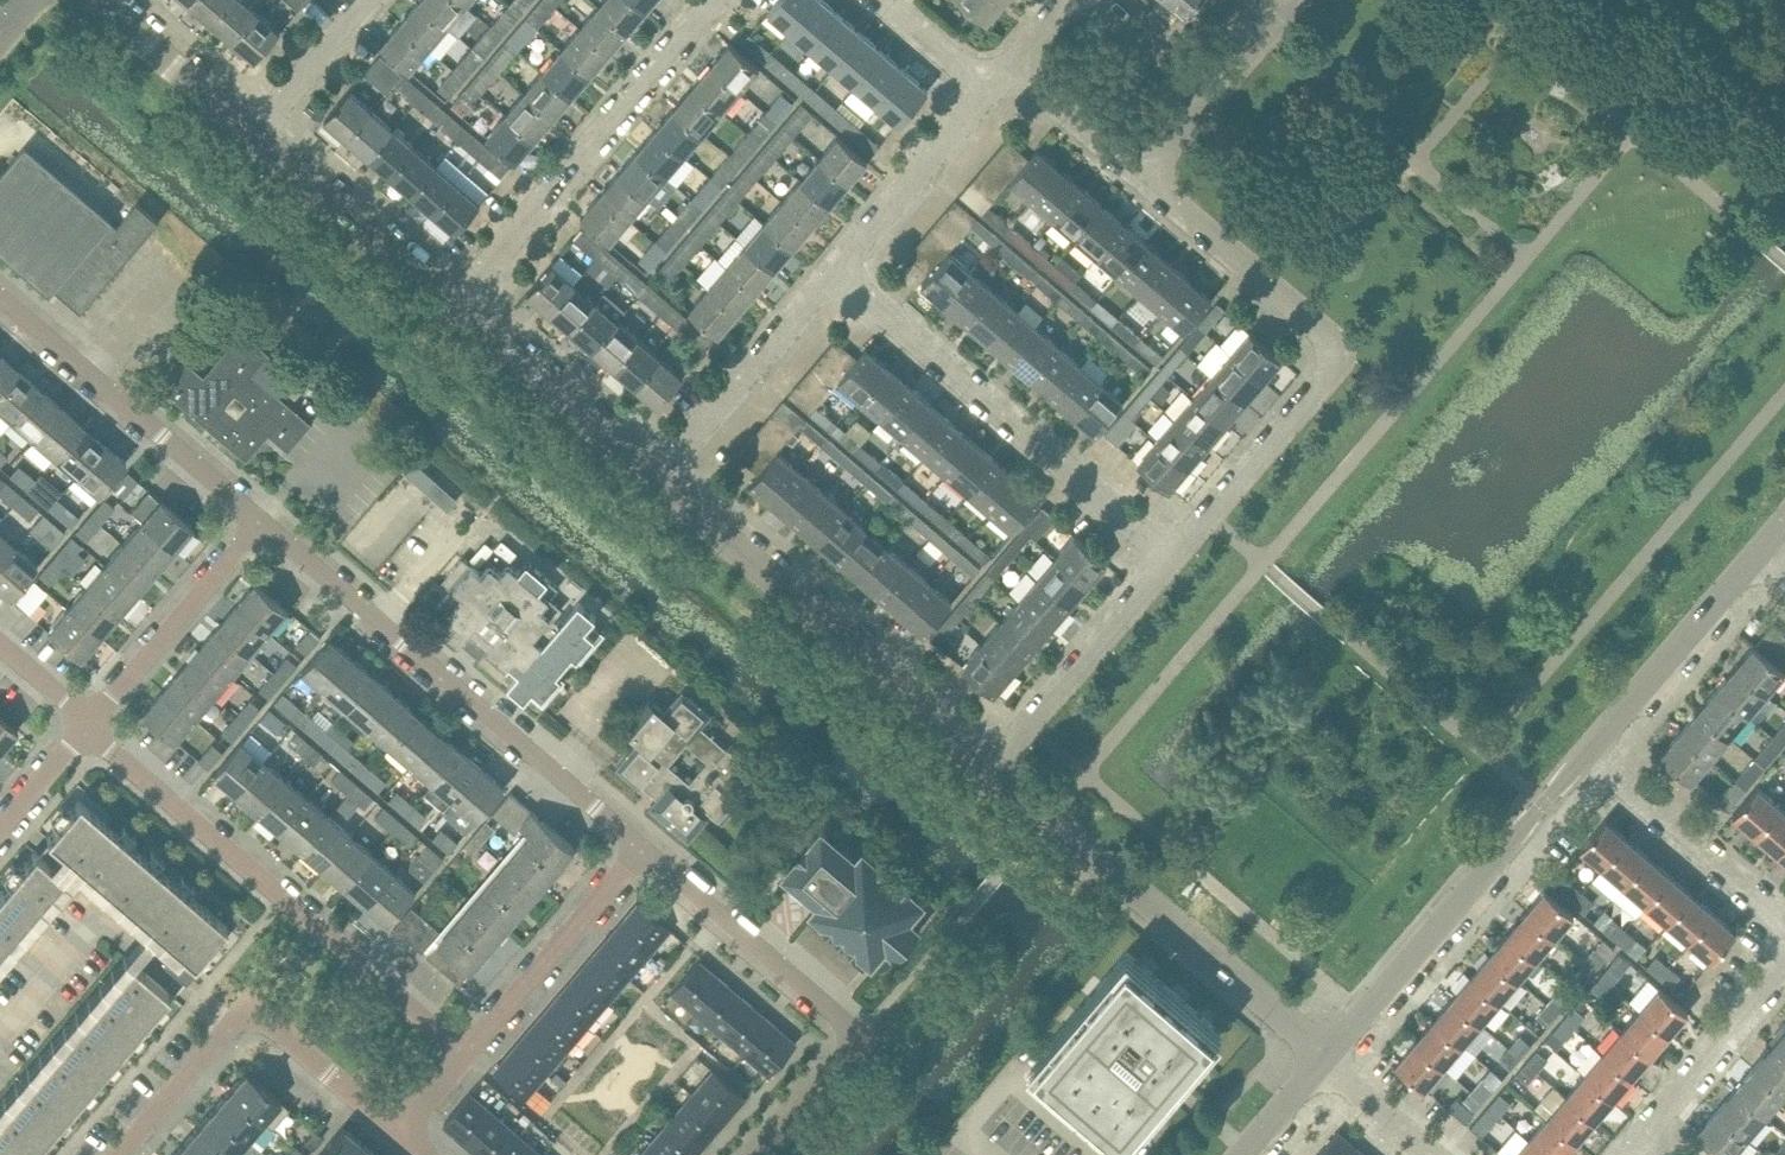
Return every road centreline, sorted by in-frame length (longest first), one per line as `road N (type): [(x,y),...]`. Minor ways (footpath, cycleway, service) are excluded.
road 1 (residential): [(1171,558),(1330,374),(1337,351),(1141,175)]
road 2 (residential): [(465,1055),(87,727)]
road 3 (residential): [(641,848),(263,523)]
road 4 (residential): [(992,767),(656,479)]
road 5 (residential): [(1171,558),(834,272)]
road 6 (residential): [(1327,1054),(992,767)]
road 7 (residential): [(767,1154),(845,1064),(849,1029),(641,848)]
road 8 (residential): [(453,305),(715,0)]
road 9 (residential): [(1327,1054),(1587,752)]
road 10 (residential): [(263,523),(0,298)]
road 11 (residential): [(992,767),(1171,558)]
road 12 (residential): [(656,479),(834,272)]
road 13 (residential): [(465,1055),(641,848)]
road 14 (residential): [(87,727),(263,523)]
road 15 (residential): [(656,479),(453,305)]
road 16 (residential): [(453,305),(250,132)]
road 17 (residential): [(1587,752),(1760,552)]
road 18 (residential): [(1784,922),(1587,752)]
road 19 (residential): [(834,272),(991,90)]
road 20 (residential): [(1639,1142),(1784,971)]
road 21 (residential): [(250,132),(96,0)]
road 22 (residential): [(120,1154),(249,1005)]
road 23 (residential): [(398,1133),(249,1005)]
road 24 (residential): [(250,132),(364,0)]
road 25 (residential): [(1011,67),(1141,175)]
road 26 (residential): [(1209,97),(1089,0)]
road 27 (residential): [(1432,1154),(1320,1062)]
road 28 (residential): [(991,90),(885,0)]
road 29 (residential): [(0,828),(87,727)]
road 30 (residential): [(1209,97),(1292,0)]
road 31 (residential): [(1240,1154),(1320,1062)]

